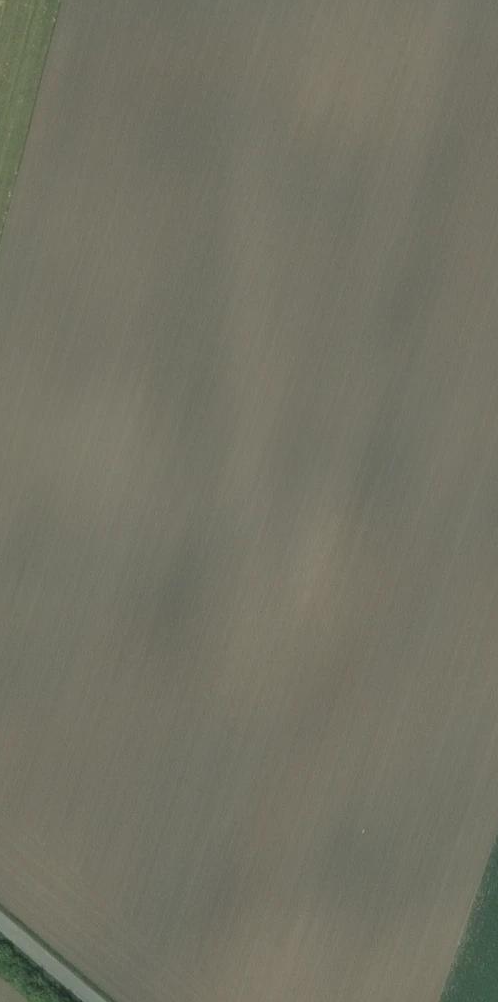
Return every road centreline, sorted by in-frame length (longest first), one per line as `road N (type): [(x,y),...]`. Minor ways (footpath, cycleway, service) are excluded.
road 1 (track): [(0,920),(95,1001)]

